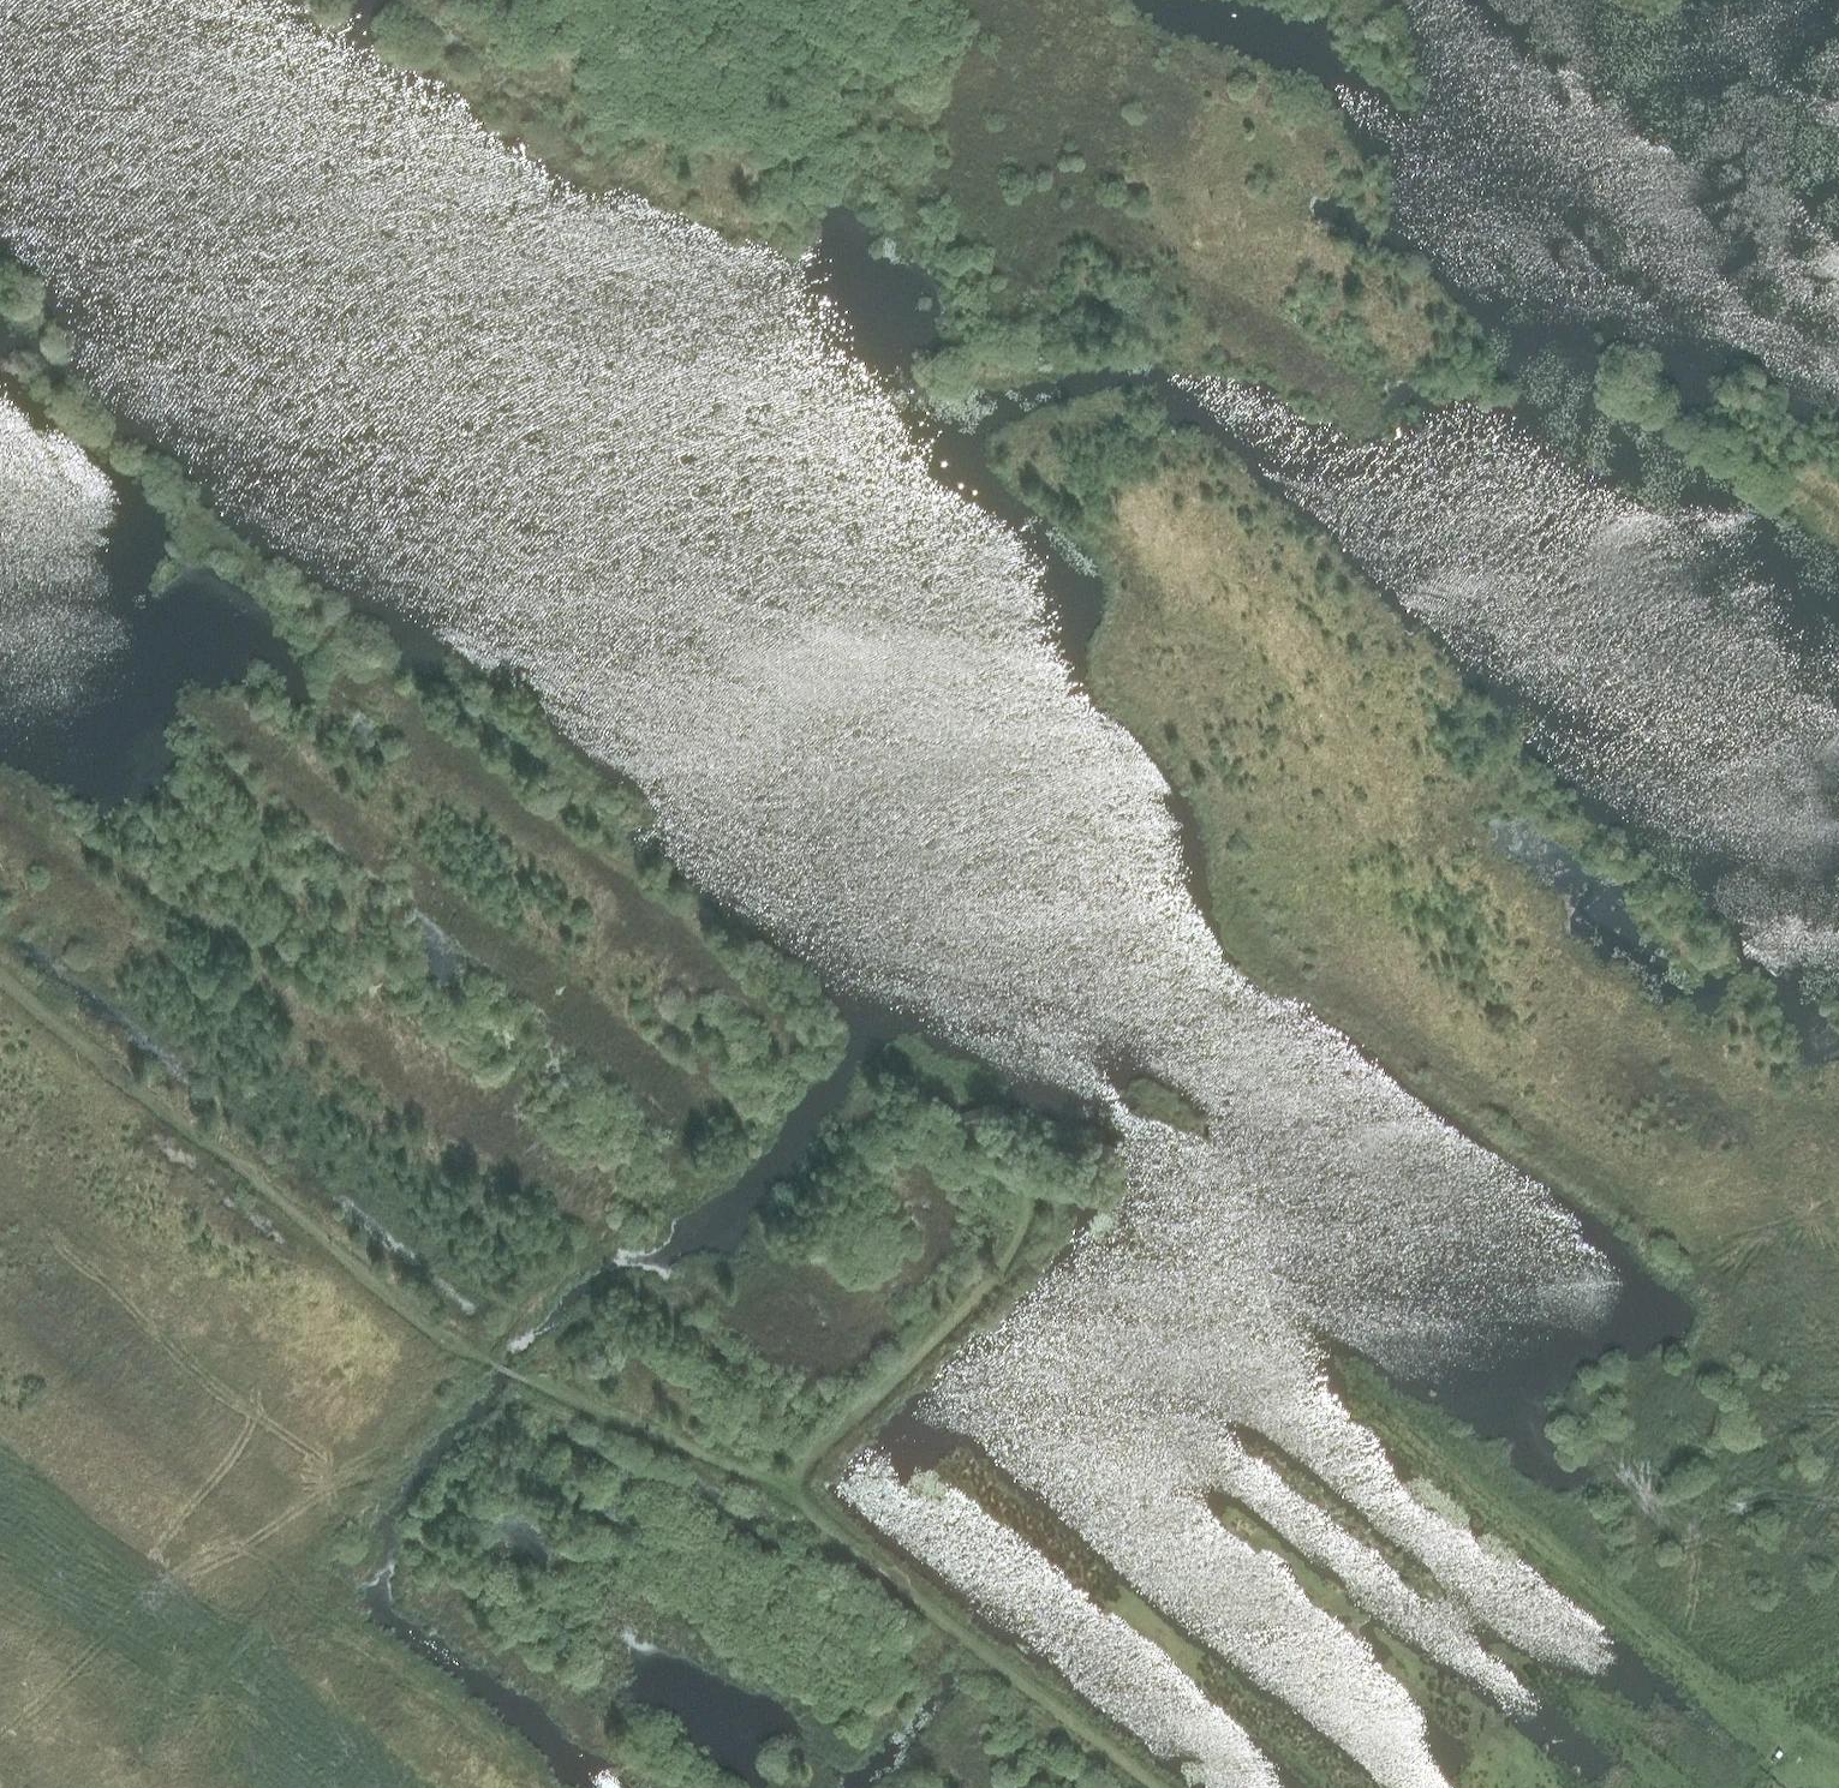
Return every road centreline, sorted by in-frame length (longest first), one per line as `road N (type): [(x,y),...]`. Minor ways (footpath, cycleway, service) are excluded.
road 1 (track): [(0,977),(428,1329),(526,1381),(787,1489)]
road 2 (track): [(1154,1787),(787,1489)]
road 3 (track): [(787,1489),(1006,1264),(1032,1198)]

